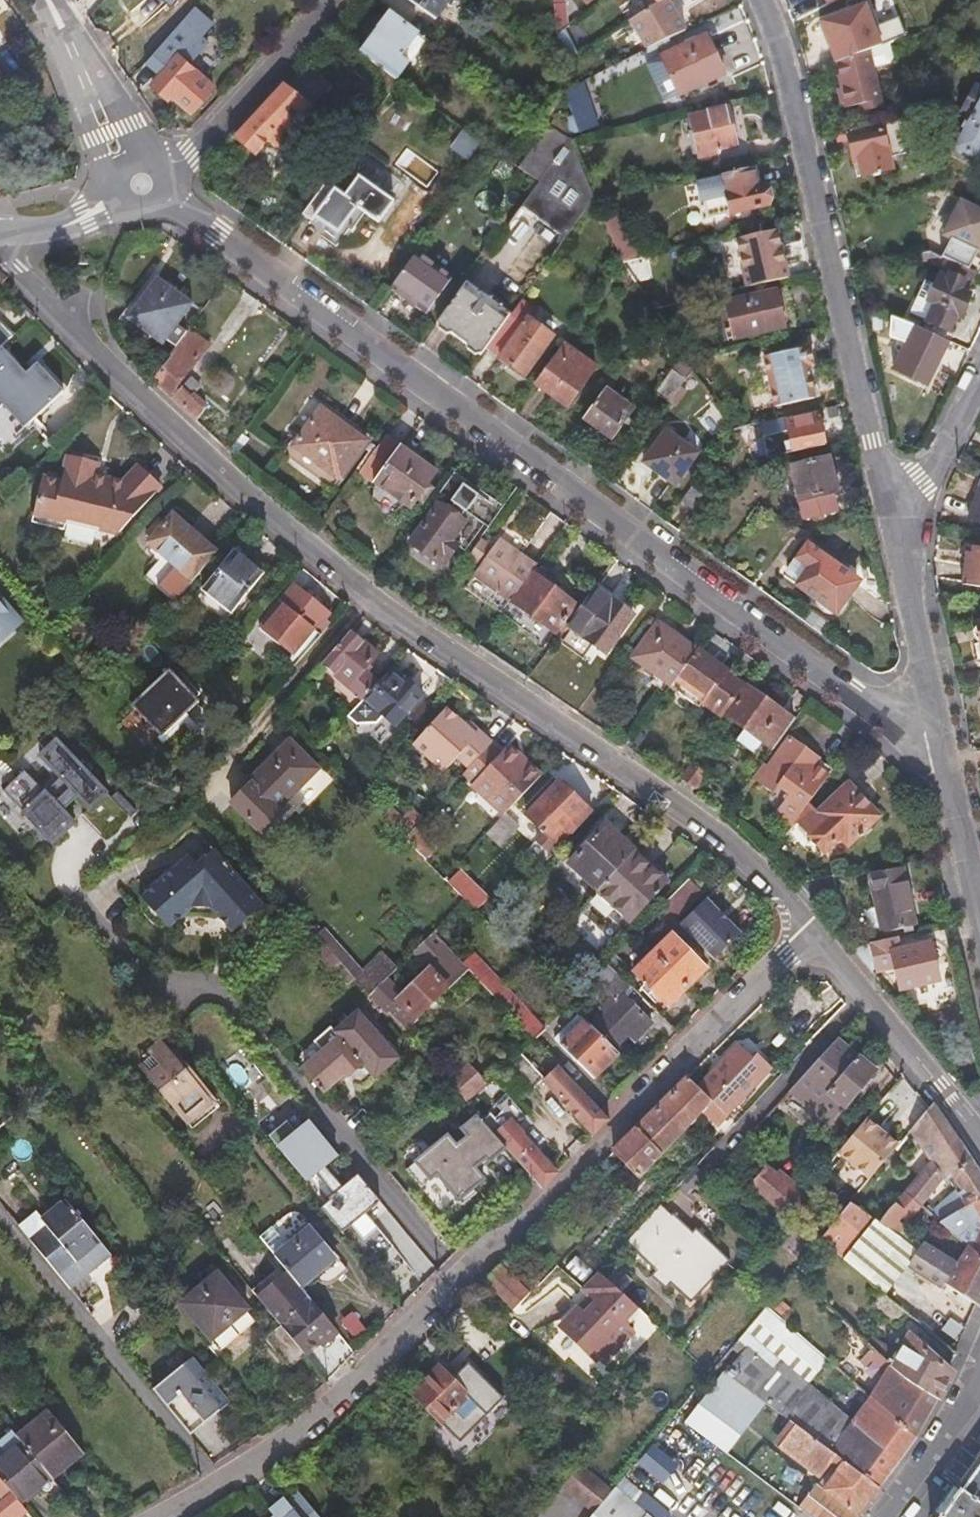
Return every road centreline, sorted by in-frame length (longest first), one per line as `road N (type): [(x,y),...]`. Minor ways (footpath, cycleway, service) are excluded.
road 1 (unclassified): [(9,231),(25,279),(153,419),(764,884),(804,939)]
road 2 (residential): [(937,720),(888,711),(853,693),(170,195)]
road 3 (residential): [(463,1279),(218,981),(153,985),(80,898)]
road 4 (residential): [(764,0),(806,129),(890,508)]
road 5 (unclassified): [(804,939),(610,1143),(463,1279)]
road 6 (residential): [(0,1211),(223,1483)]
road 7 (unclassified): [(463,1279),(306,1434),(223,1483)]
road 8 (unclassified): [(804,939),(979,1134)]
road 9 (tertiary): [(336,0),(193,151),(167,167)]
road 10 (residential): [(890,508),(937,720)]
road 11 (residential): [(937,720),(979,906)]
road 12 (unclassified): [(46,0),(120,157)]
road 13 (unclassified): [(979,1382),(879,1516)]
road 14 (residential): [(979,377),(927,485),(890,508)]

